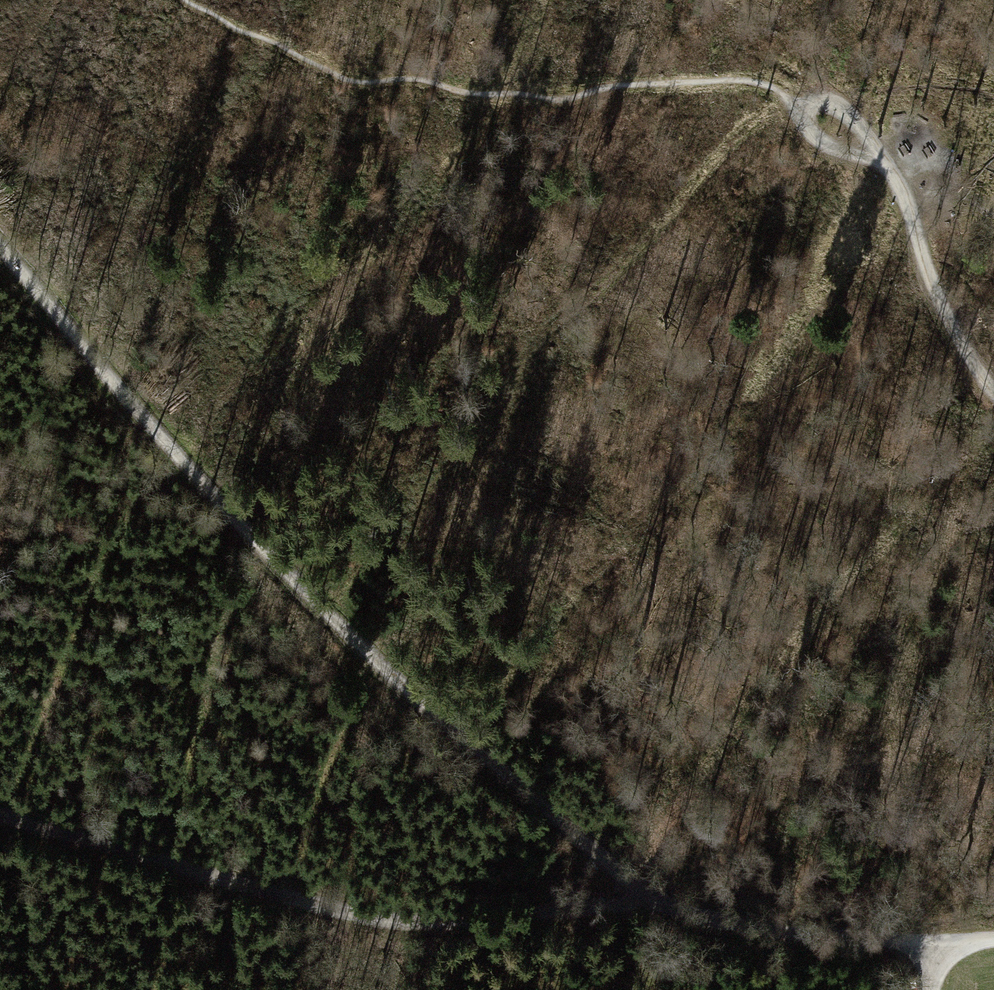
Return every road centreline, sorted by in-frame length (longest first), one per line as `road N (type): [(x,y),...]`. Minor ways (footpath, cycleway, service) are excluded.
road 1 (track): [(929,939),(792,934),(697,916),(645,896),(372,663),(127,403),(0,244)]
road 2 (track): [(870,144),(848,157),(827,151),(808,131),(804,110),(752,79),(529,99),(419,78),(360,82),(187,0)]
road 3 (track): [(645,896),(590,907),(380,917),(0,820)]
road 4 (track): [(993,392),(971,361),(861,123),(825,104),(804,110)]

